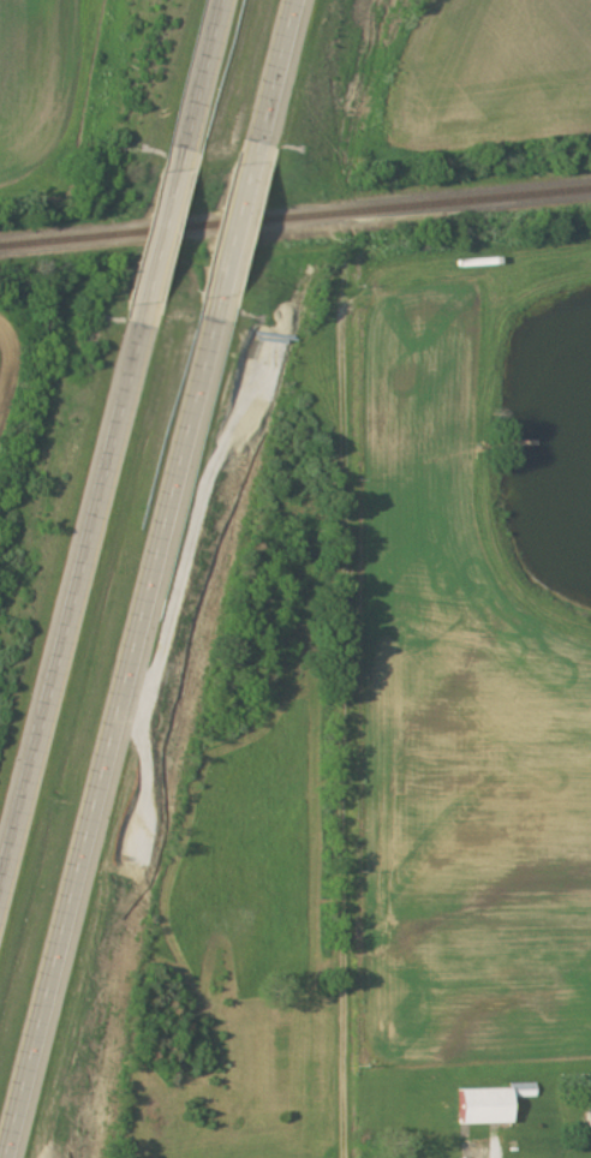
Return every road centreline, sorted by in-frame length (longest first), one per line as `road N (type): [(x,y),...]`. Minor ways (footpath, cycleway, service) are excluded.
road 1 (trunk): [(0,1147),(216,308)]
road 2 (trunk): [(142,315),(0,858)]
road 3 (trunk): [(185,139),(142,315)]
road 4 (trunk): [(216,308),(257,132)]
road 5 (trunk): [(218,0),(185,139)]
road 6 (trunk): [(257,132),(290,0)]

